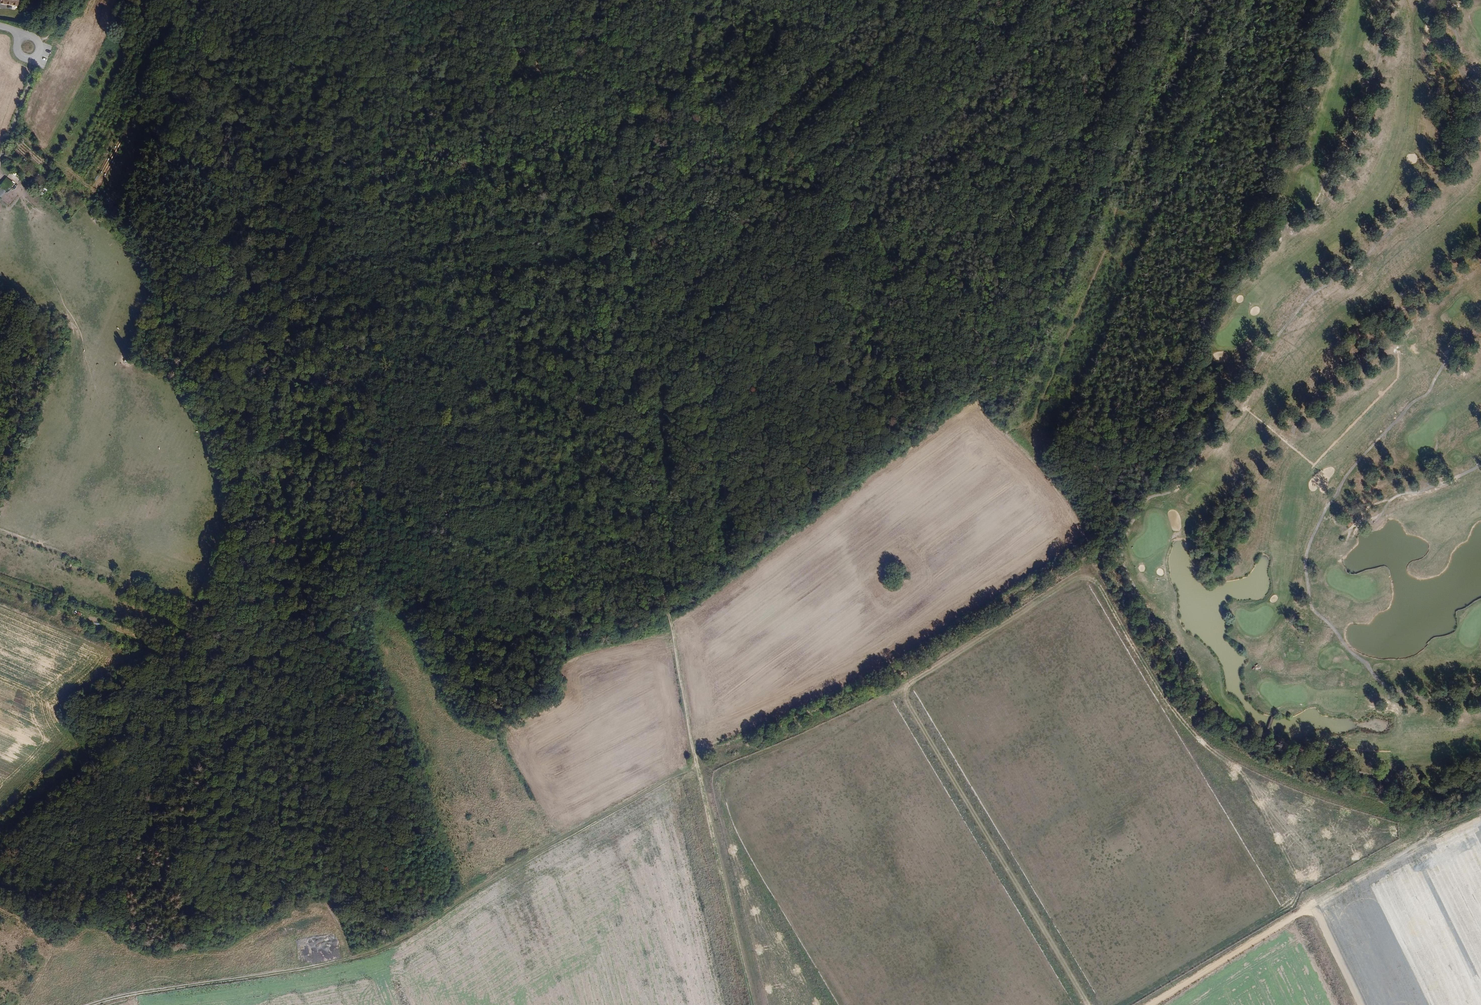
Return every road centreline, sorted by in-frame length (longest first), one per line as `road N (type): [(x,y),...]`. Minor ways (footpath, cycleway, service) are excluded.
road 1 (track): [(1197,0),(1107,249),(1034,419),(1032,442),(976,380),(668,615),(580,645),(444,609),(371,607),(339,581),(256,562),(248,460),(182,341),(178,307),(97,209),(13,127)]
road 2 (track): [(1436,832),(1272,770),(1194,718),(1171,694),(1096,537),(872,686),(697,769)]
road 3 (track): [(697,769),(658,563),(589,0)]
road 4 (track): [(93,1004),(376,951),(697,769)]
road 5 (track): [(1312,0),(1274,151),(1134,508),(1100,559)]
road 6 (track): [(1139,1004),(1436,832)]
road 7 (track): [(697,769),(752,1004)]

